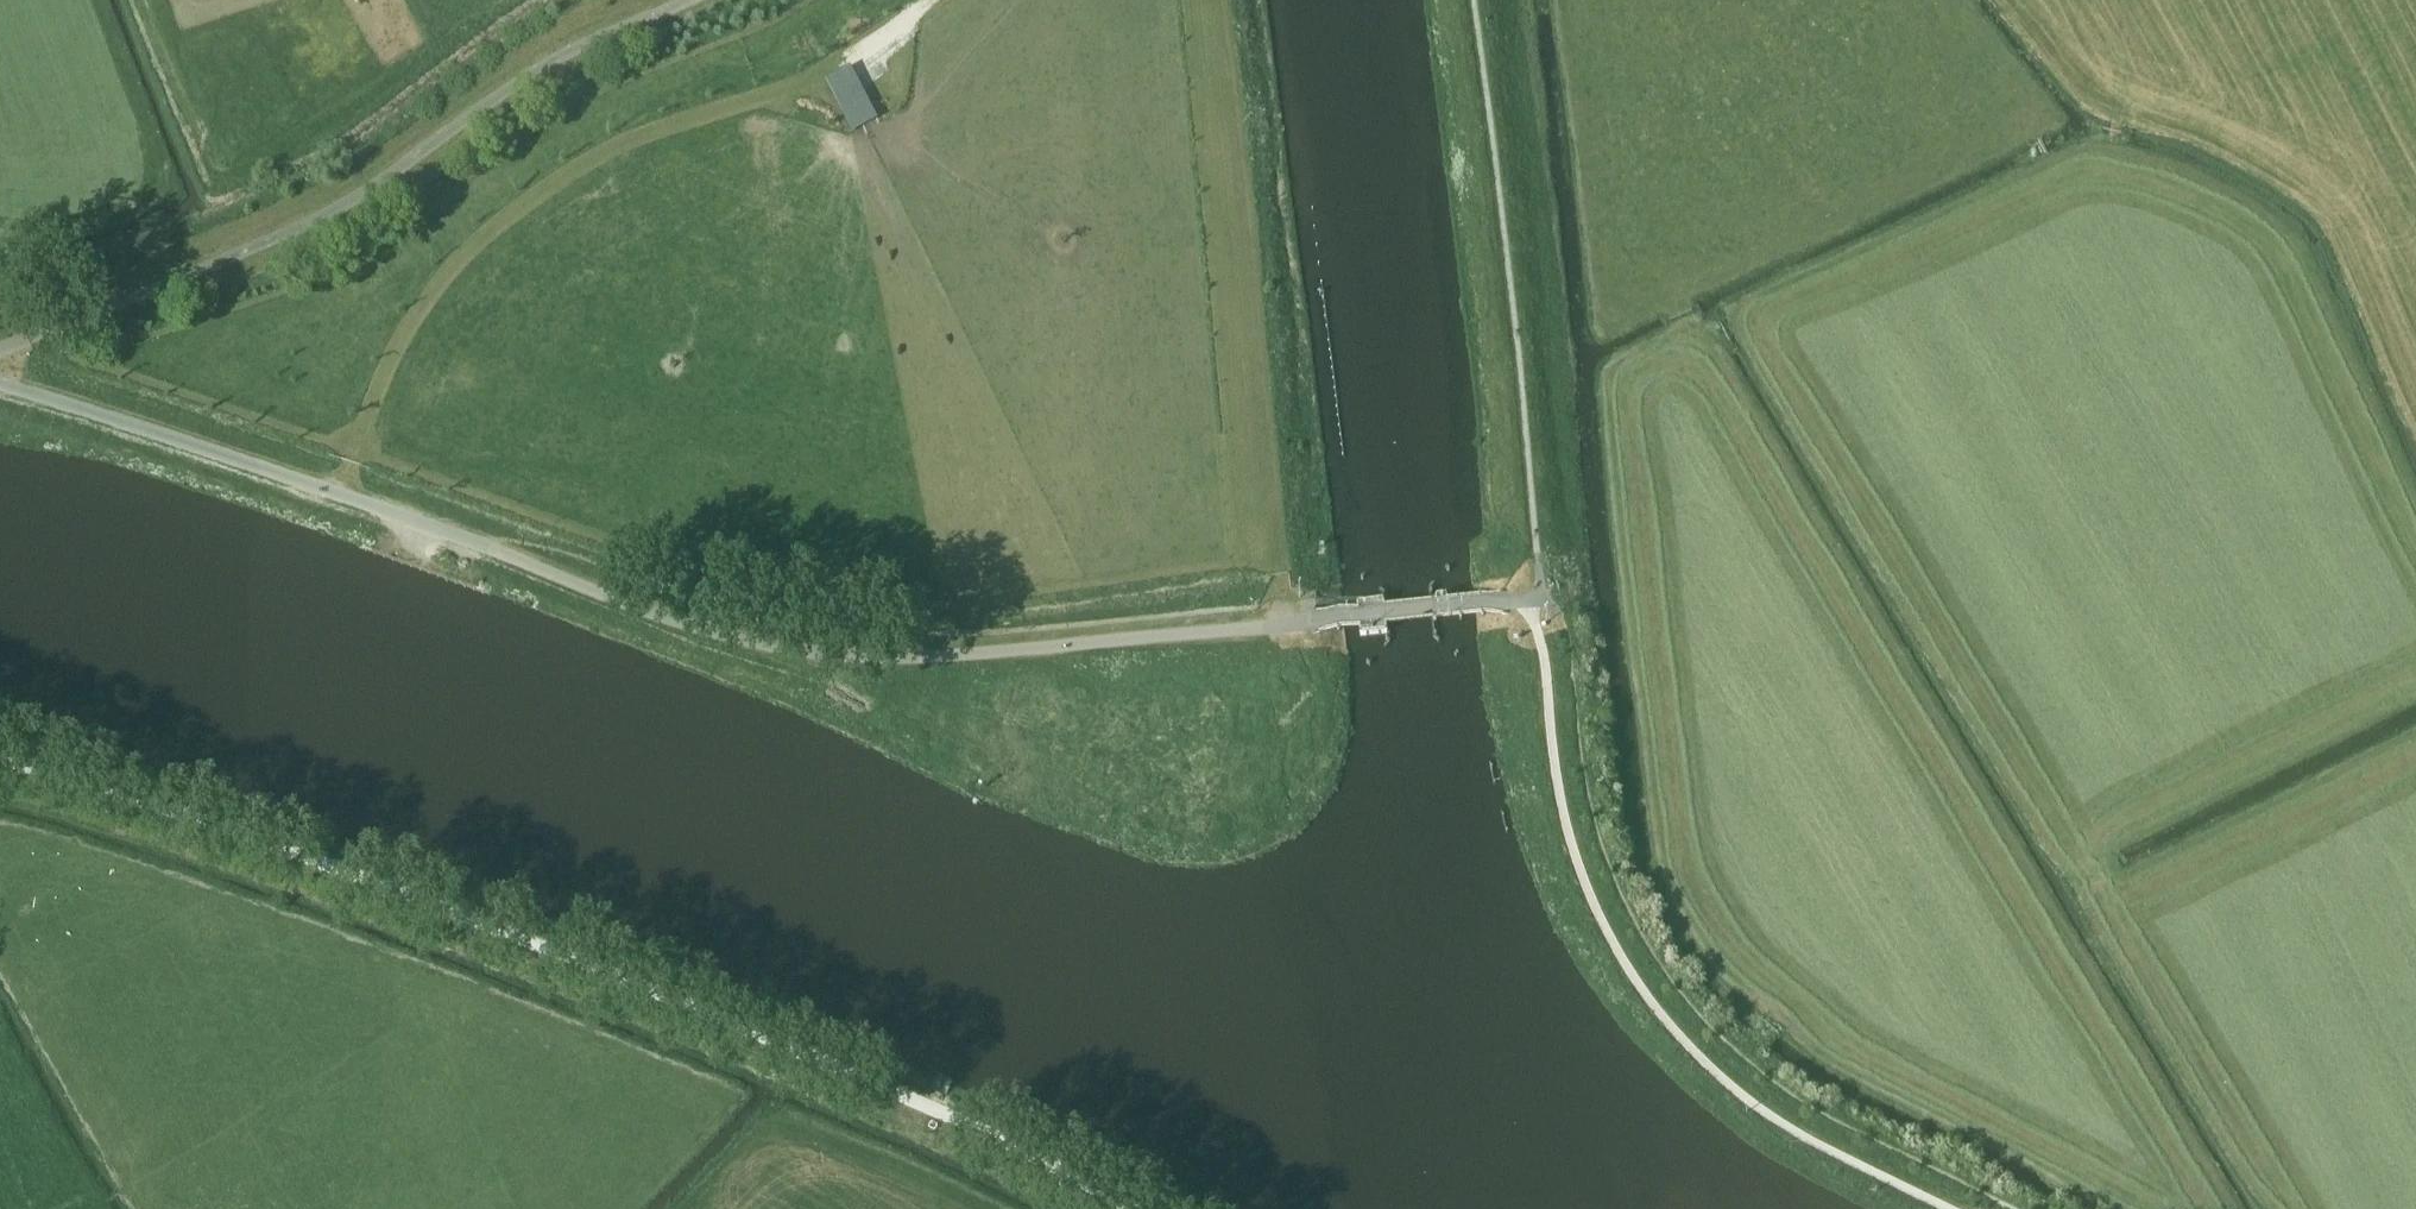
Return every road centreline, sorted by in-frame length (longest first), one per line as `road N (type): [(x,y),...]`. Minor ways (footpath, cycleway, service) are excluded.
road 1 (unclassified): [(0,384),(497,550),(664,616),(807,652),(928,658),(1540,600)]
road 2 (unclassified): [(0,764),(323,862),(958,1120),(1126,1208)]

